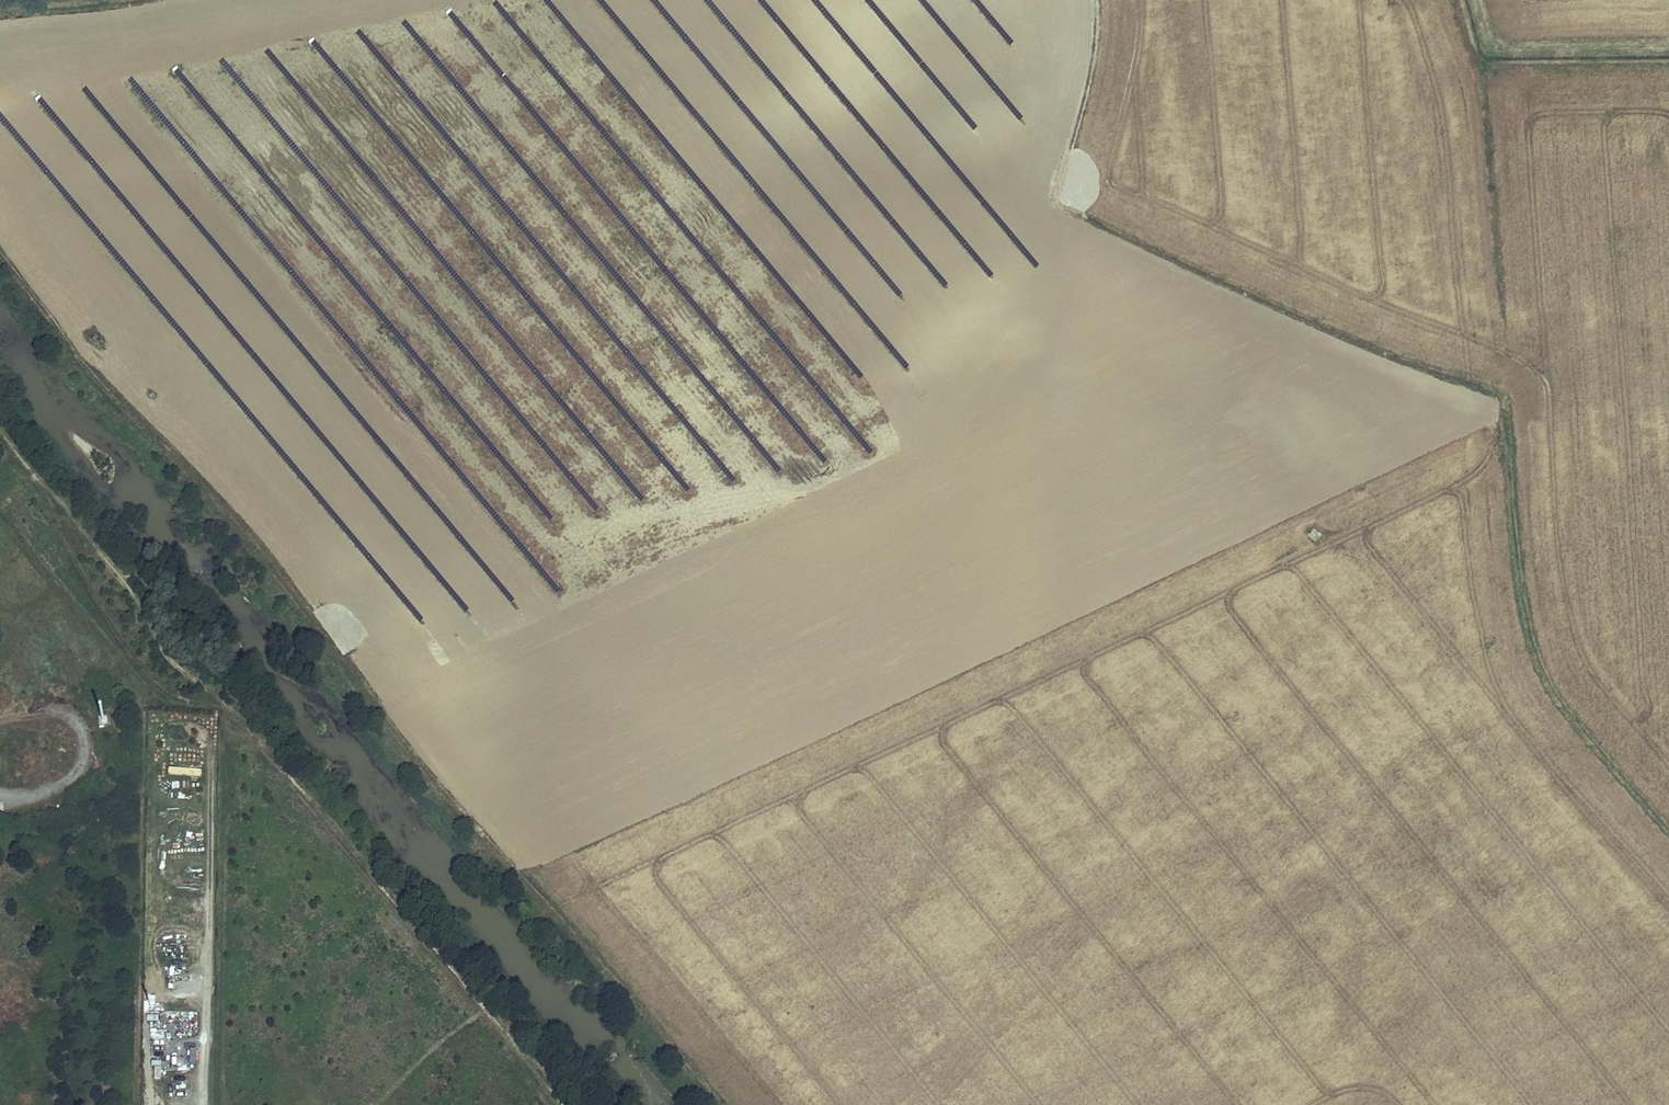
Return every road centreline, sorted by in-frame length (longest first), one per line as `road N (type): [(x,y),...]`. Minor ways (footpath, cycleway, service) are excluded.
road 1 (track): [(1668,828),(1543,677),(1523,606),(1504,411),(1496,396),(1340,336),(1159,252),(1065,196),(1096,0)]
road 2 (track): [(567,1104),(374,864),(225,706),(181,698),(136,661),(62,537),(45,489),(0,431)]

